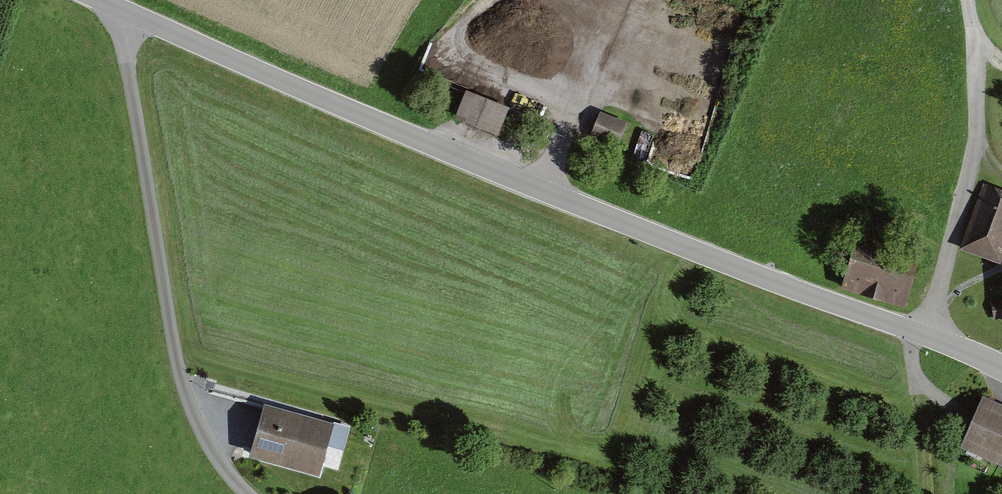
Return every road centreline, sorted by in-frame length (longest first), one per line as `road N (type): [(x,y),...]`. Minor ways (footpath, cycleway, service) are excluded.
road 1 (unclassified): [(122,6),(497,168),(910,326)]
road 2 (unclassified): [(122,6),(179,347),(217,453),(253,493)]
road 3 (track): [(973,21),(980,129),(928,333)]

